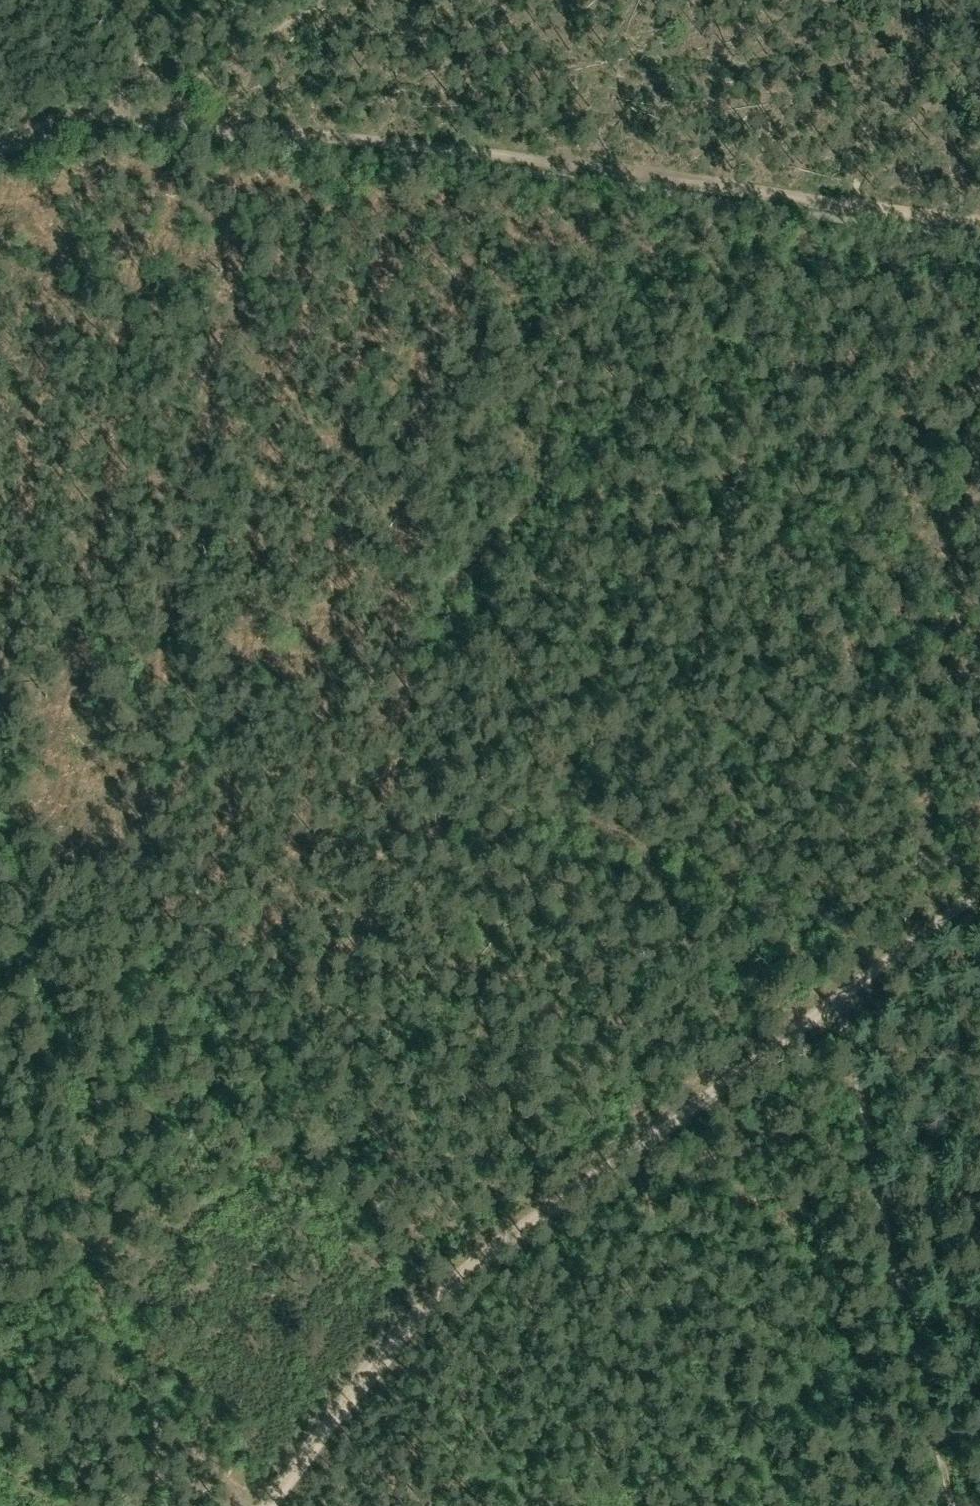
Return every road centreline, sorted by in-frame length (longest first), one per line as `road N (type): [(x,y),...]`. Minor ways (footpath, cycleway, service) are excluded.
road 1 (track): [(267,1505),(430,1303),(979,890)]
road 2 (track): [(979,222),(225,129)]
road 3 (track): [(955,1505),(903,1301),(841,994)]
road 4 (track): [(225,129),(83,120),(0,138)]

